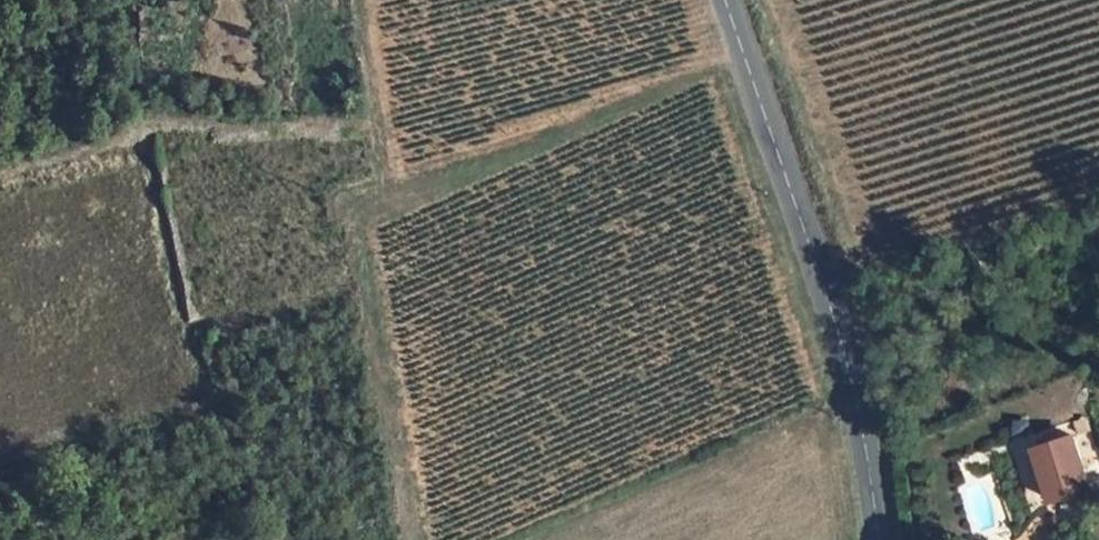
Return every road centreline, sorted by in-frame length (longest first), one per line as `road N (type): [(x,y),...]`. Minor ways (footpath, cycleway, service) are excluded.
road 1 (tertiary): [(726,0),(859,417),(878,539)]

